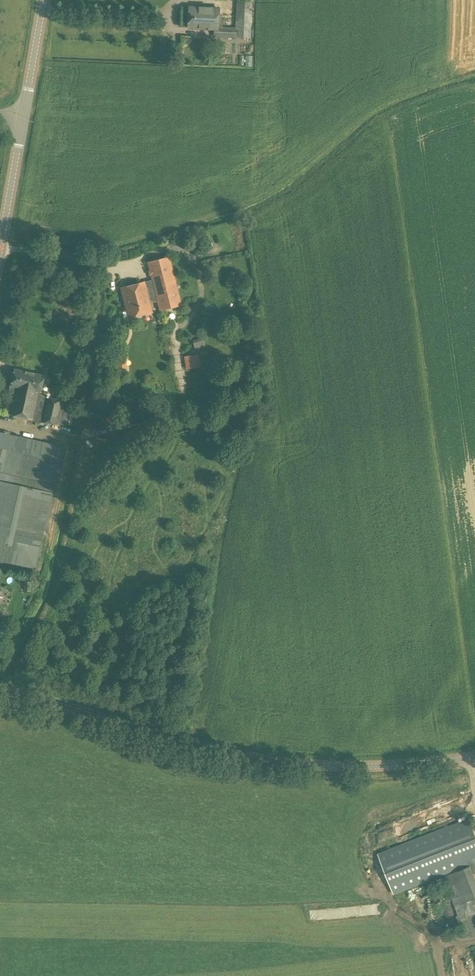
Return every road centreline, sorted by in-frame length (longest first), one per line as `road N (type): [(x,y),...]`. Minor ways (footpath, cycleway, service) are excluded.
road 1 (tertiary): [(0,691),(221,756),(380,769),(474,761)]
road 2 (tertiary): [(0,247),(43,0)]

